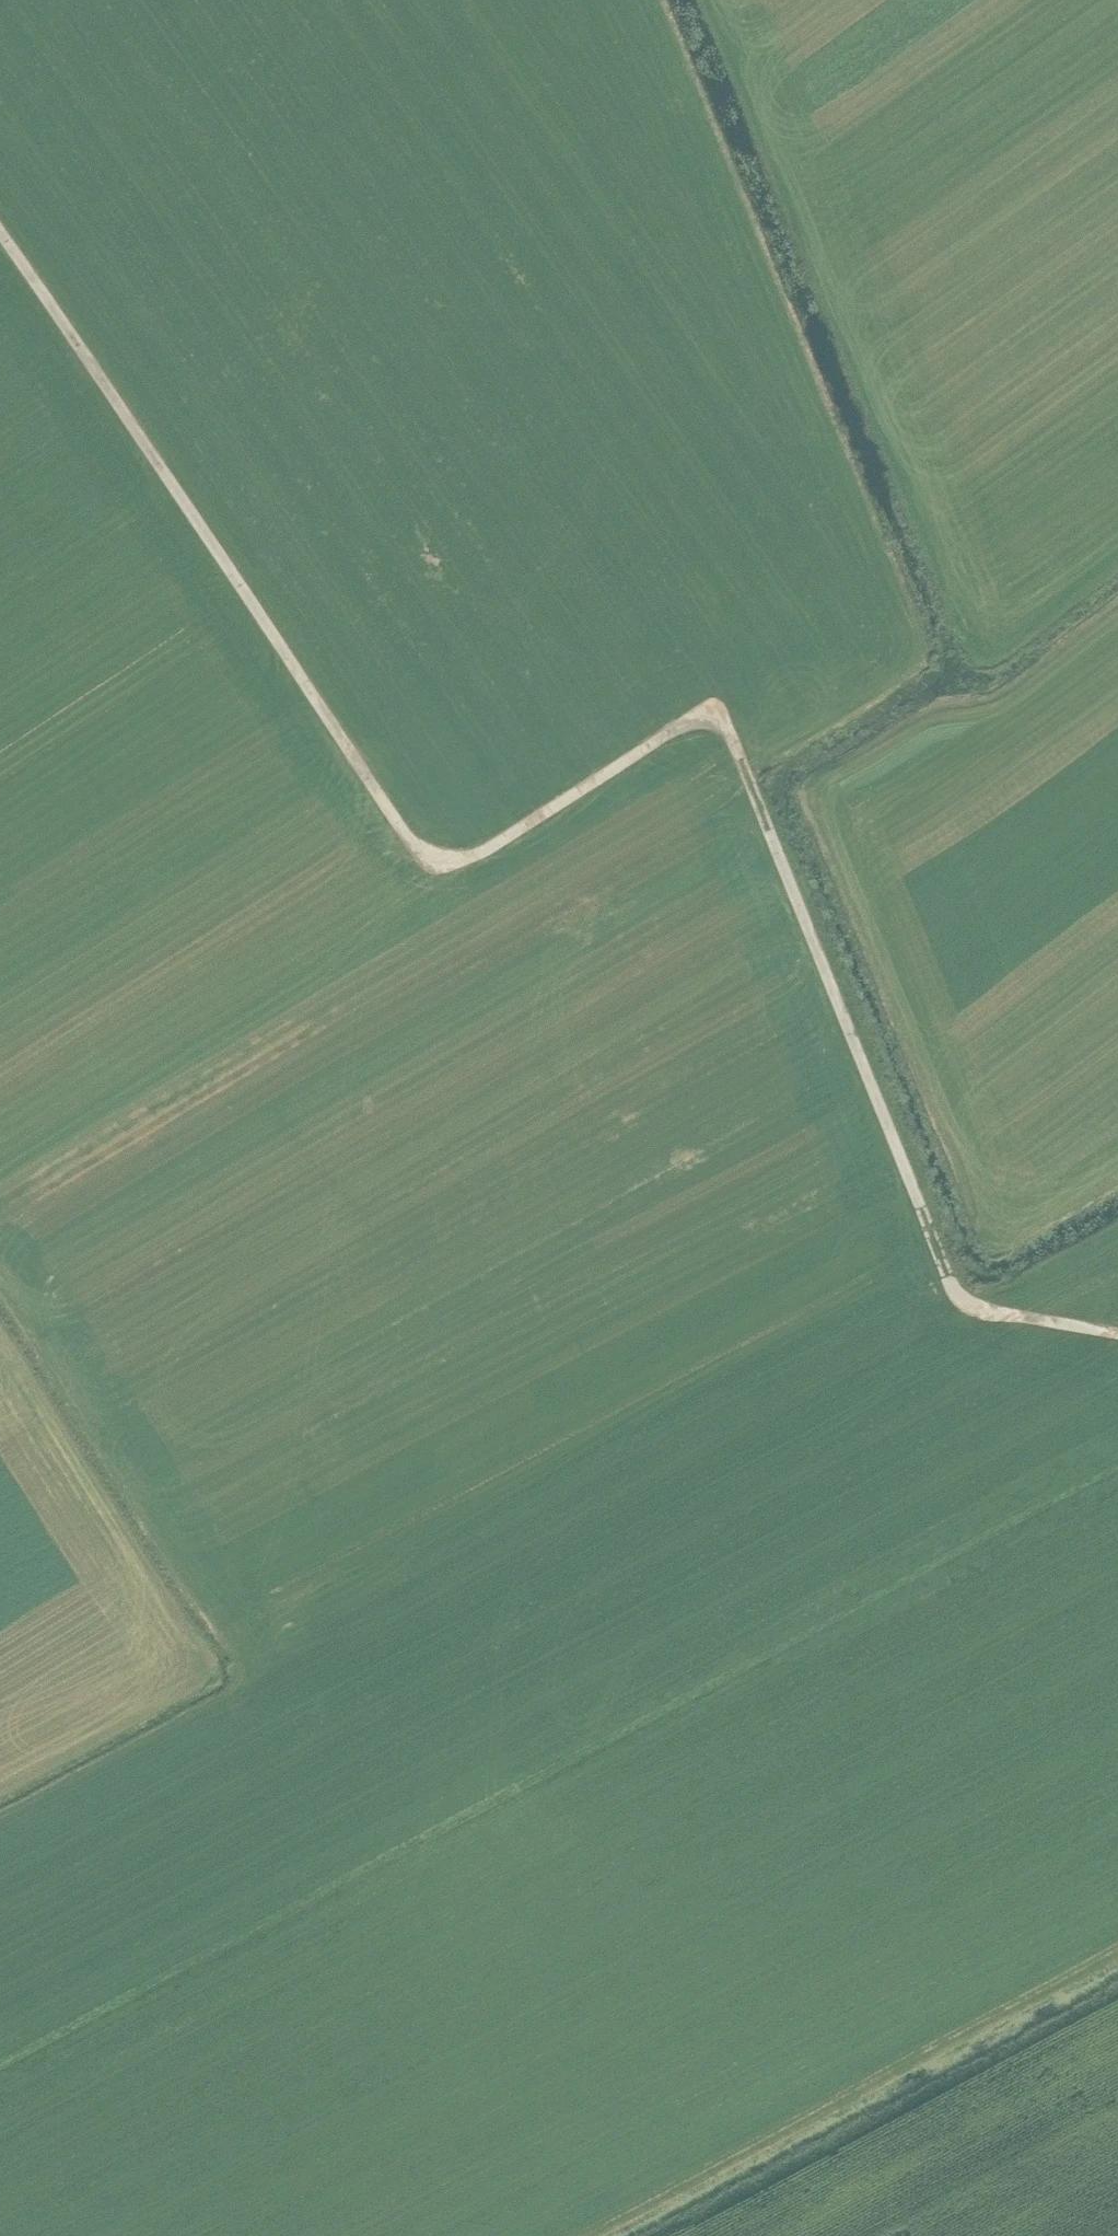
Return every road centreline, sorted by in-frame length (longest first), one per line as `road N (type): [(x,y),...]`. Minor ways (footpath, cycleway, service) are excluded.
road 1 (track): [(0,246),(421,866),(456,870),(491,854),(712,719),(726,737),(956,1303),(1117,1343)]

